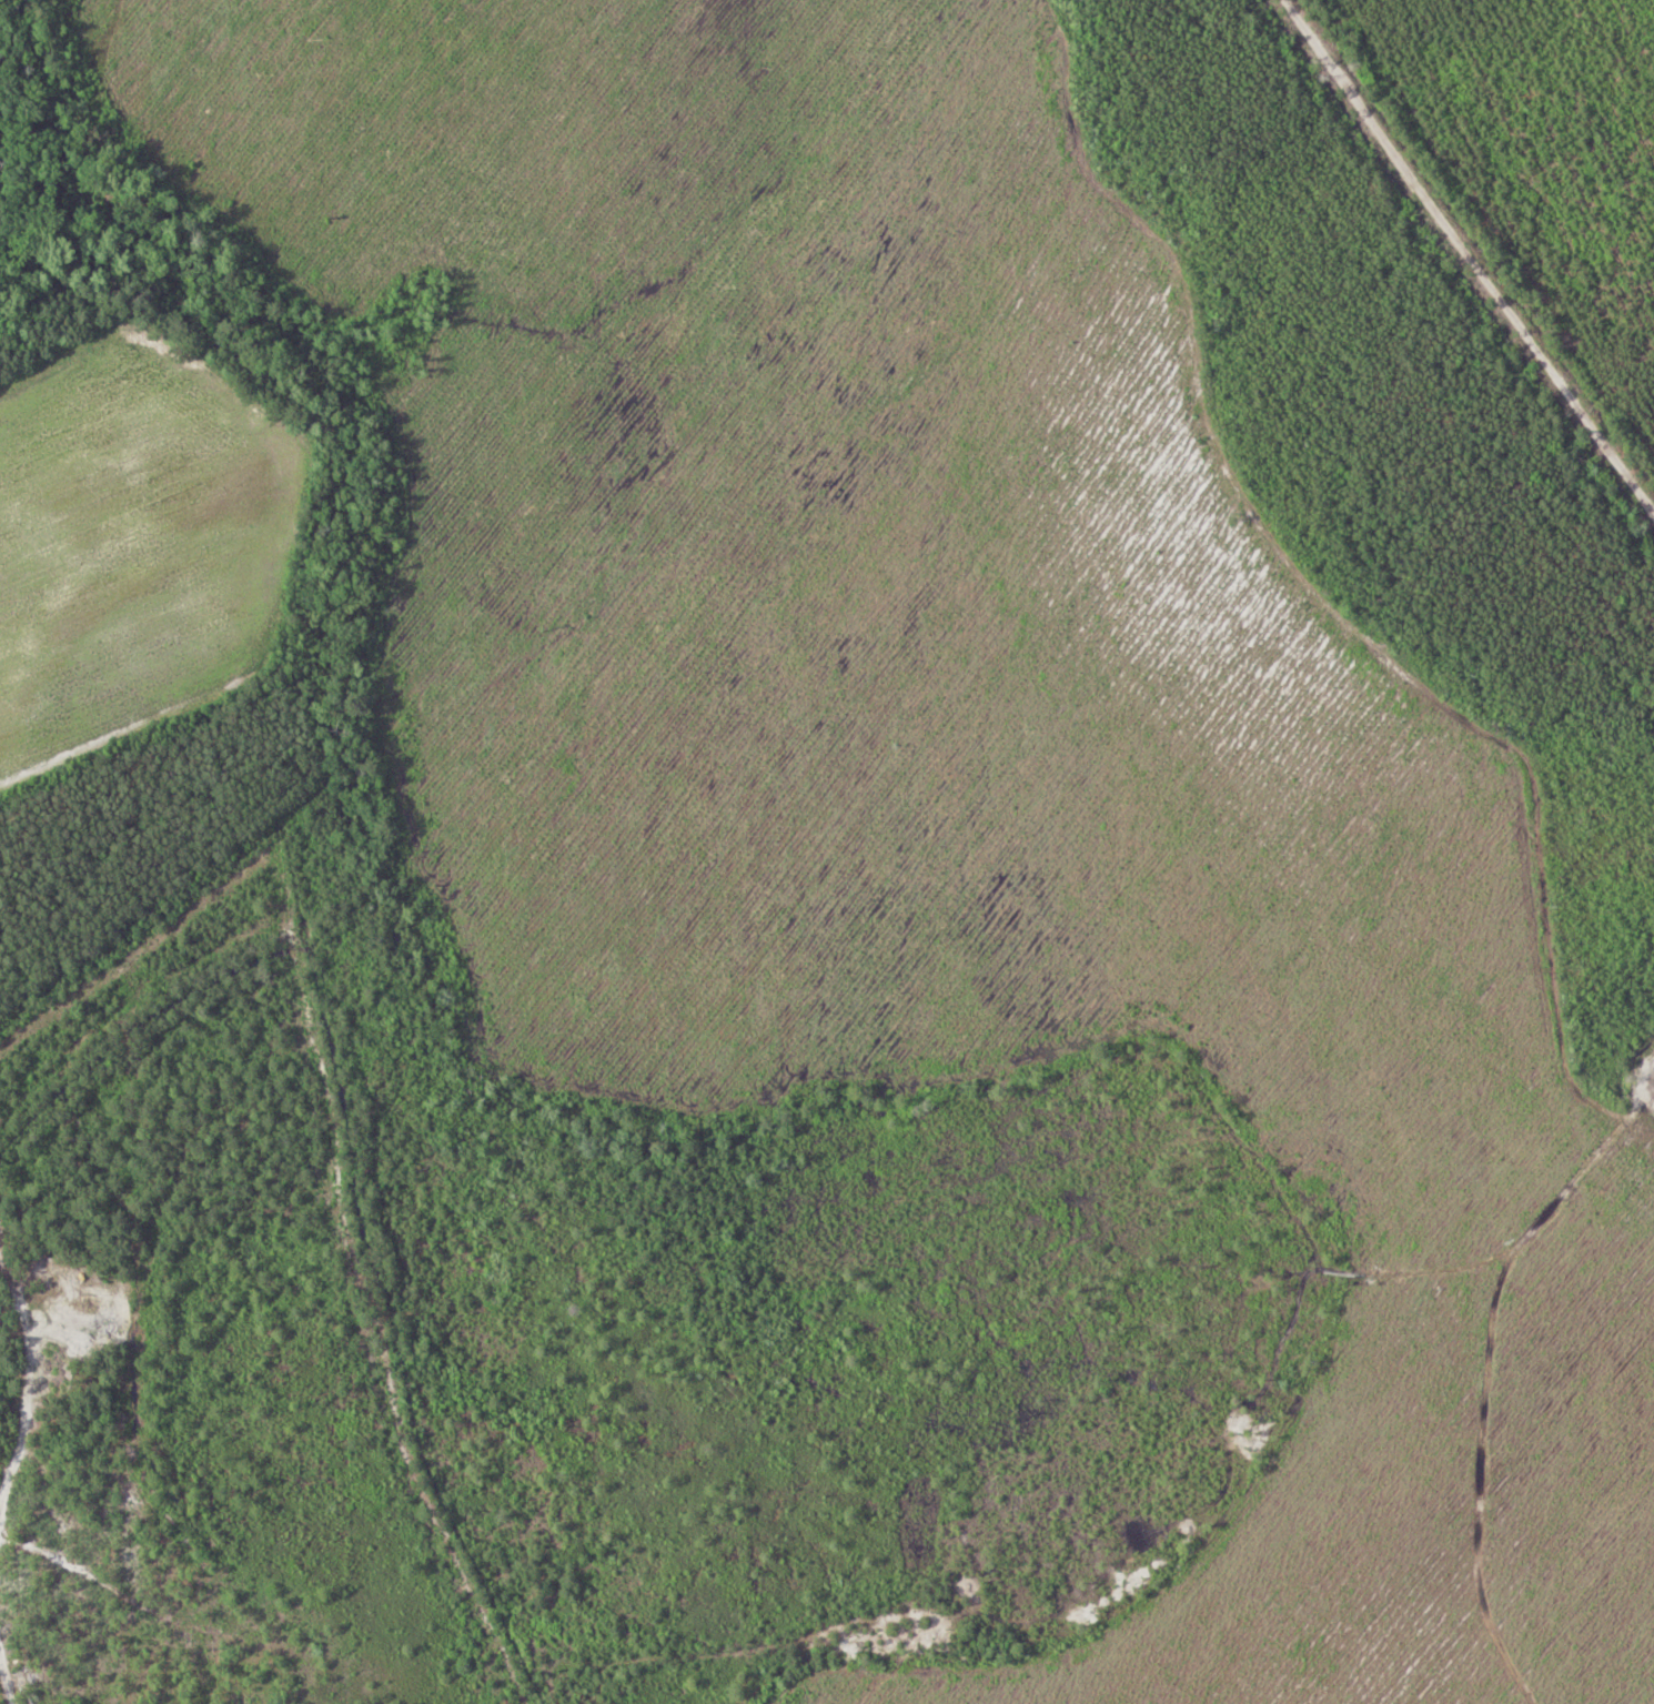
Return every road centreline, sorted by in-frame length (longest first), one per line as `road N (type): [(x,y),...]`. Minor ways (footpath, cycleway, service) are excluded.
road 1 (track): [(1523,1243),(1500,1310),(1479,1456),(1487,1575),(1507,1668),(1536,1703)]
road 2 (track): [(1646,1097),(1523,1243),(1381,1270),(1308,1273)]

